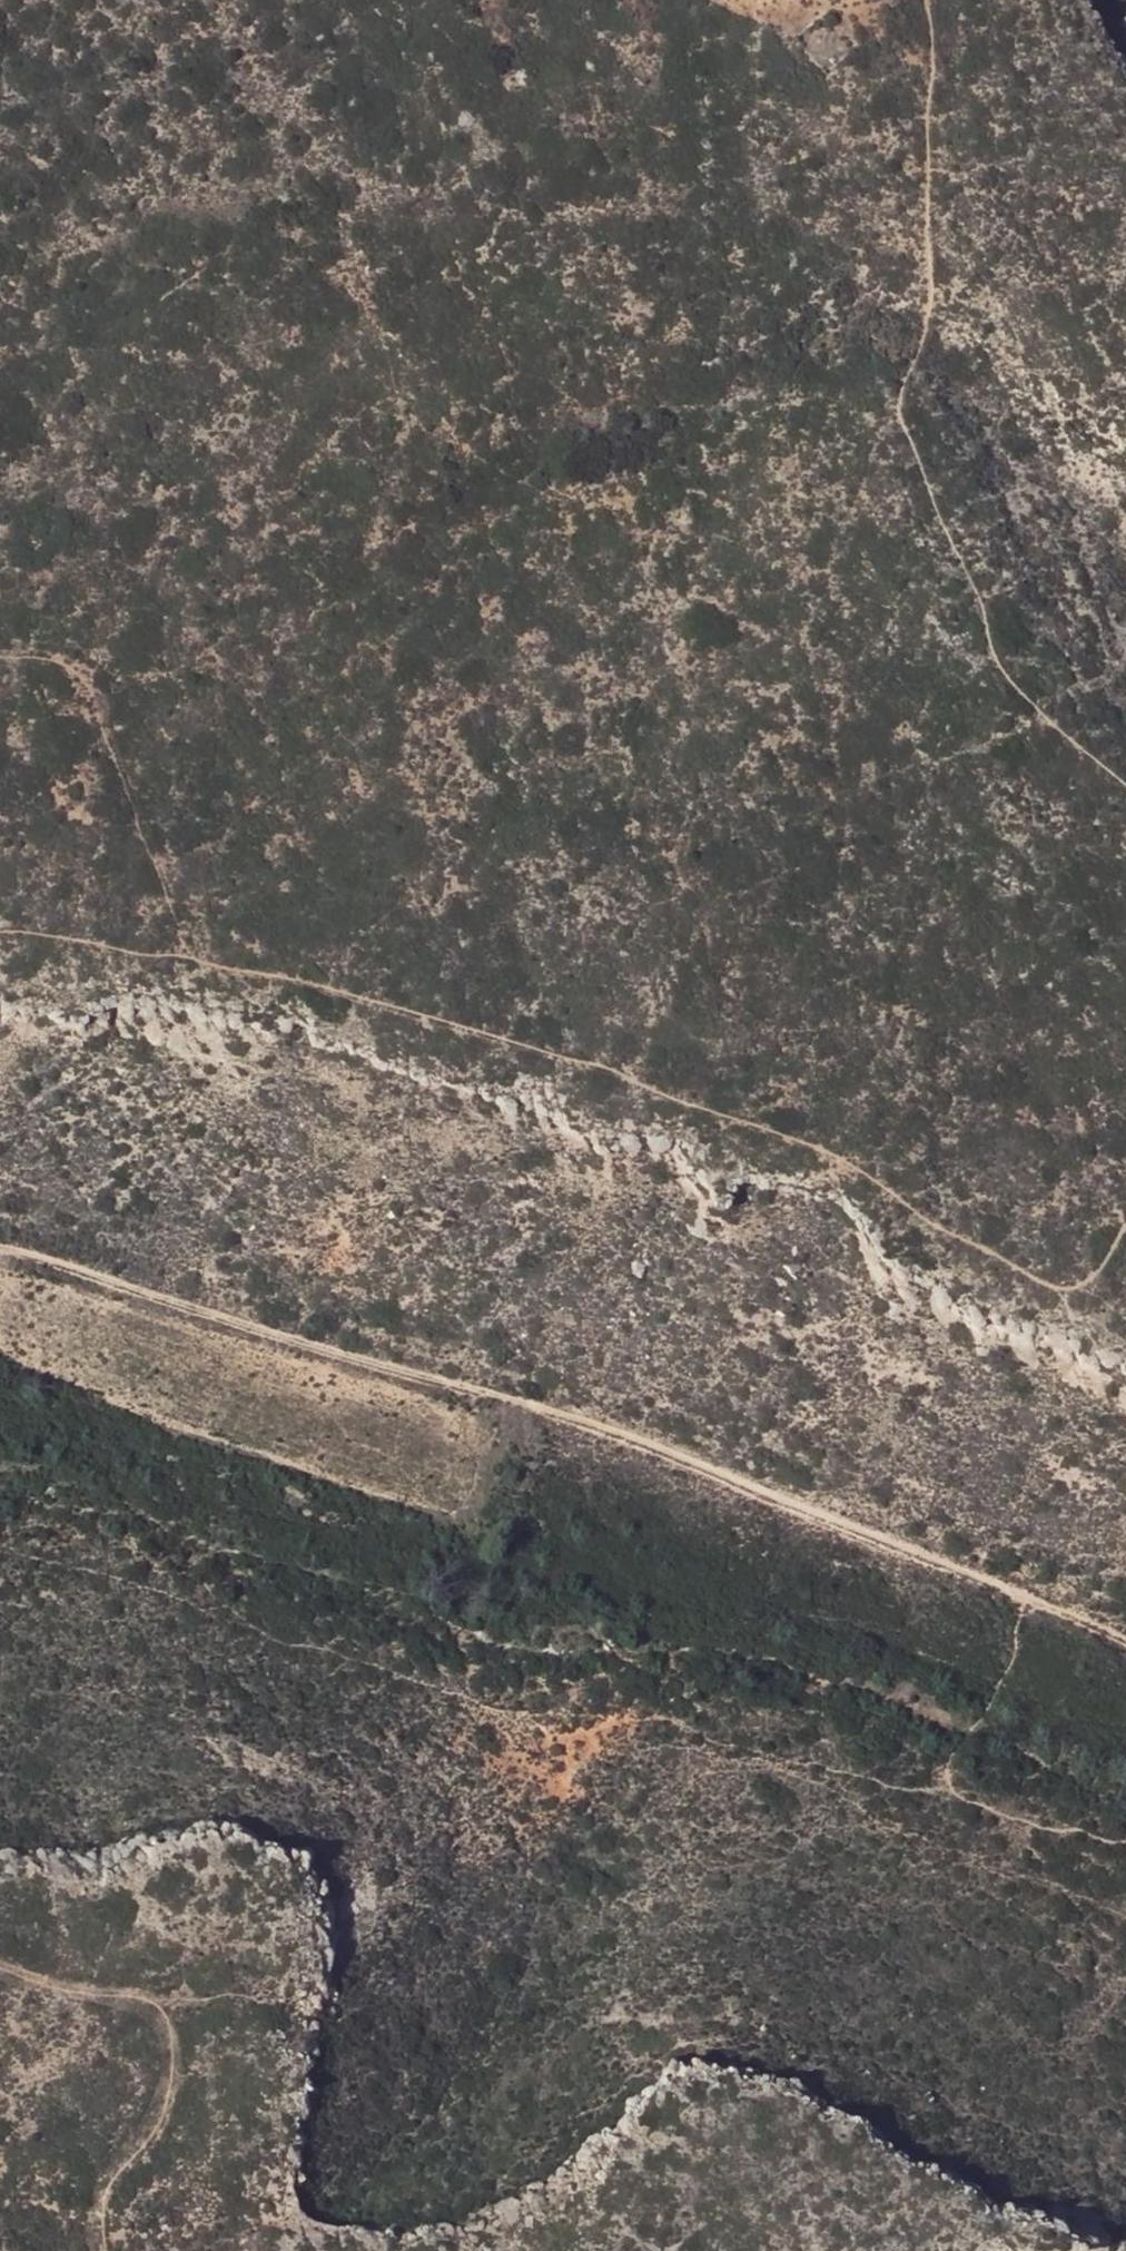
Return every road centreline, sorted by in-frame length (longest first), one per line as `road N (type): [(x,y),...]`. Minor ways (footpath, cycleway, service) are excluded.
road 1 (track): [(1125,1641),(615,1446),(0,1261)]
road 2 (track): [(0,1965),(135,1993),(168,2026),(176,2106),(108,2169),(92,2220),(101,2250)]
road 3 (track): [(0,633),(55,646),(114,713),(188,954)]

